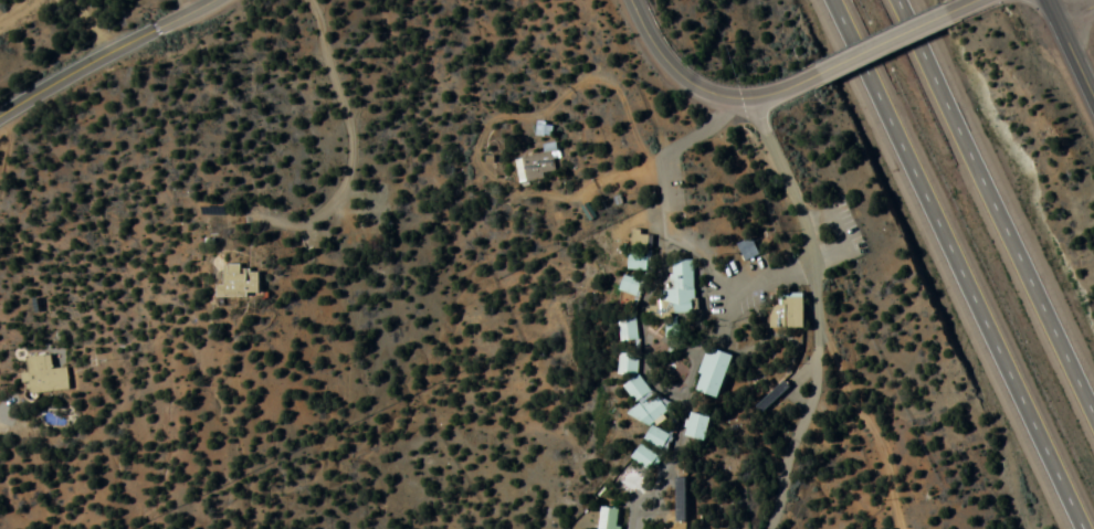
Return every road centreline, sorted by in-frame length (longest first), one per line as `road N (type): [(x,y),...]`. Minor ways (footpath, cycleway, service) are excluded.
road 1 (motorway): [(844,0),(1090,528)]
road 2 (motorway): [(1093,433),(883,0)]
road 3 (residential): [(897,528),(866,390),(817,328),(806,211),(761,94)]
road 4 (residential): [(0,117),(219,0)]
road 5 (residential): [(634,0),(662,51),(723,91),(761,94),(828,68)]
road 6 (residential): [(828,68),(957,8)]

